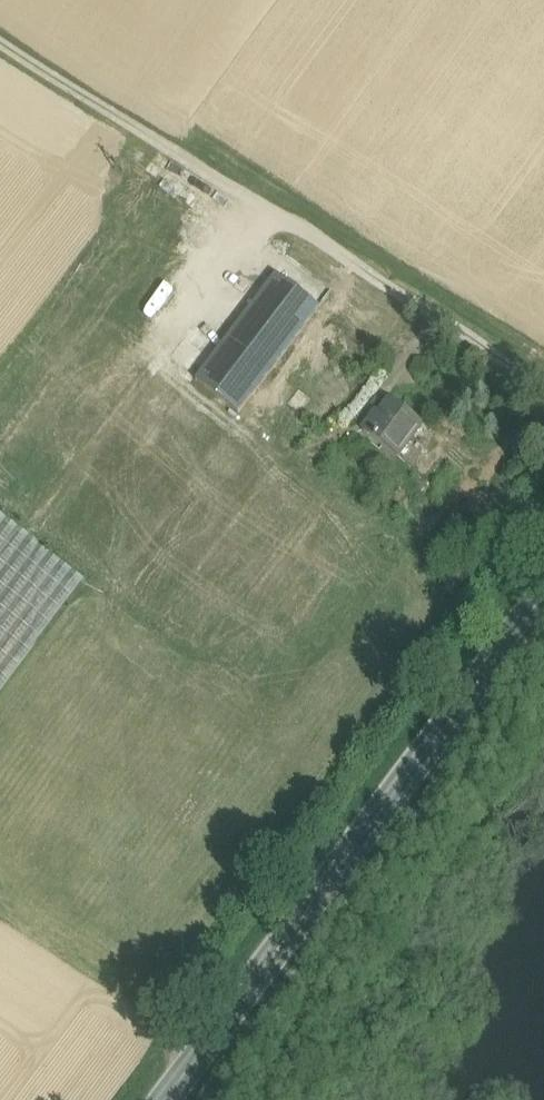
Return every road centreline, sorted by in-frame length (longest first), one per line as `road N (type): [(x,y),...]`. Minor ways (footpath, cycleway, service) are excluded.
road 1 (secondary): [(543,587),(164,1099)]

